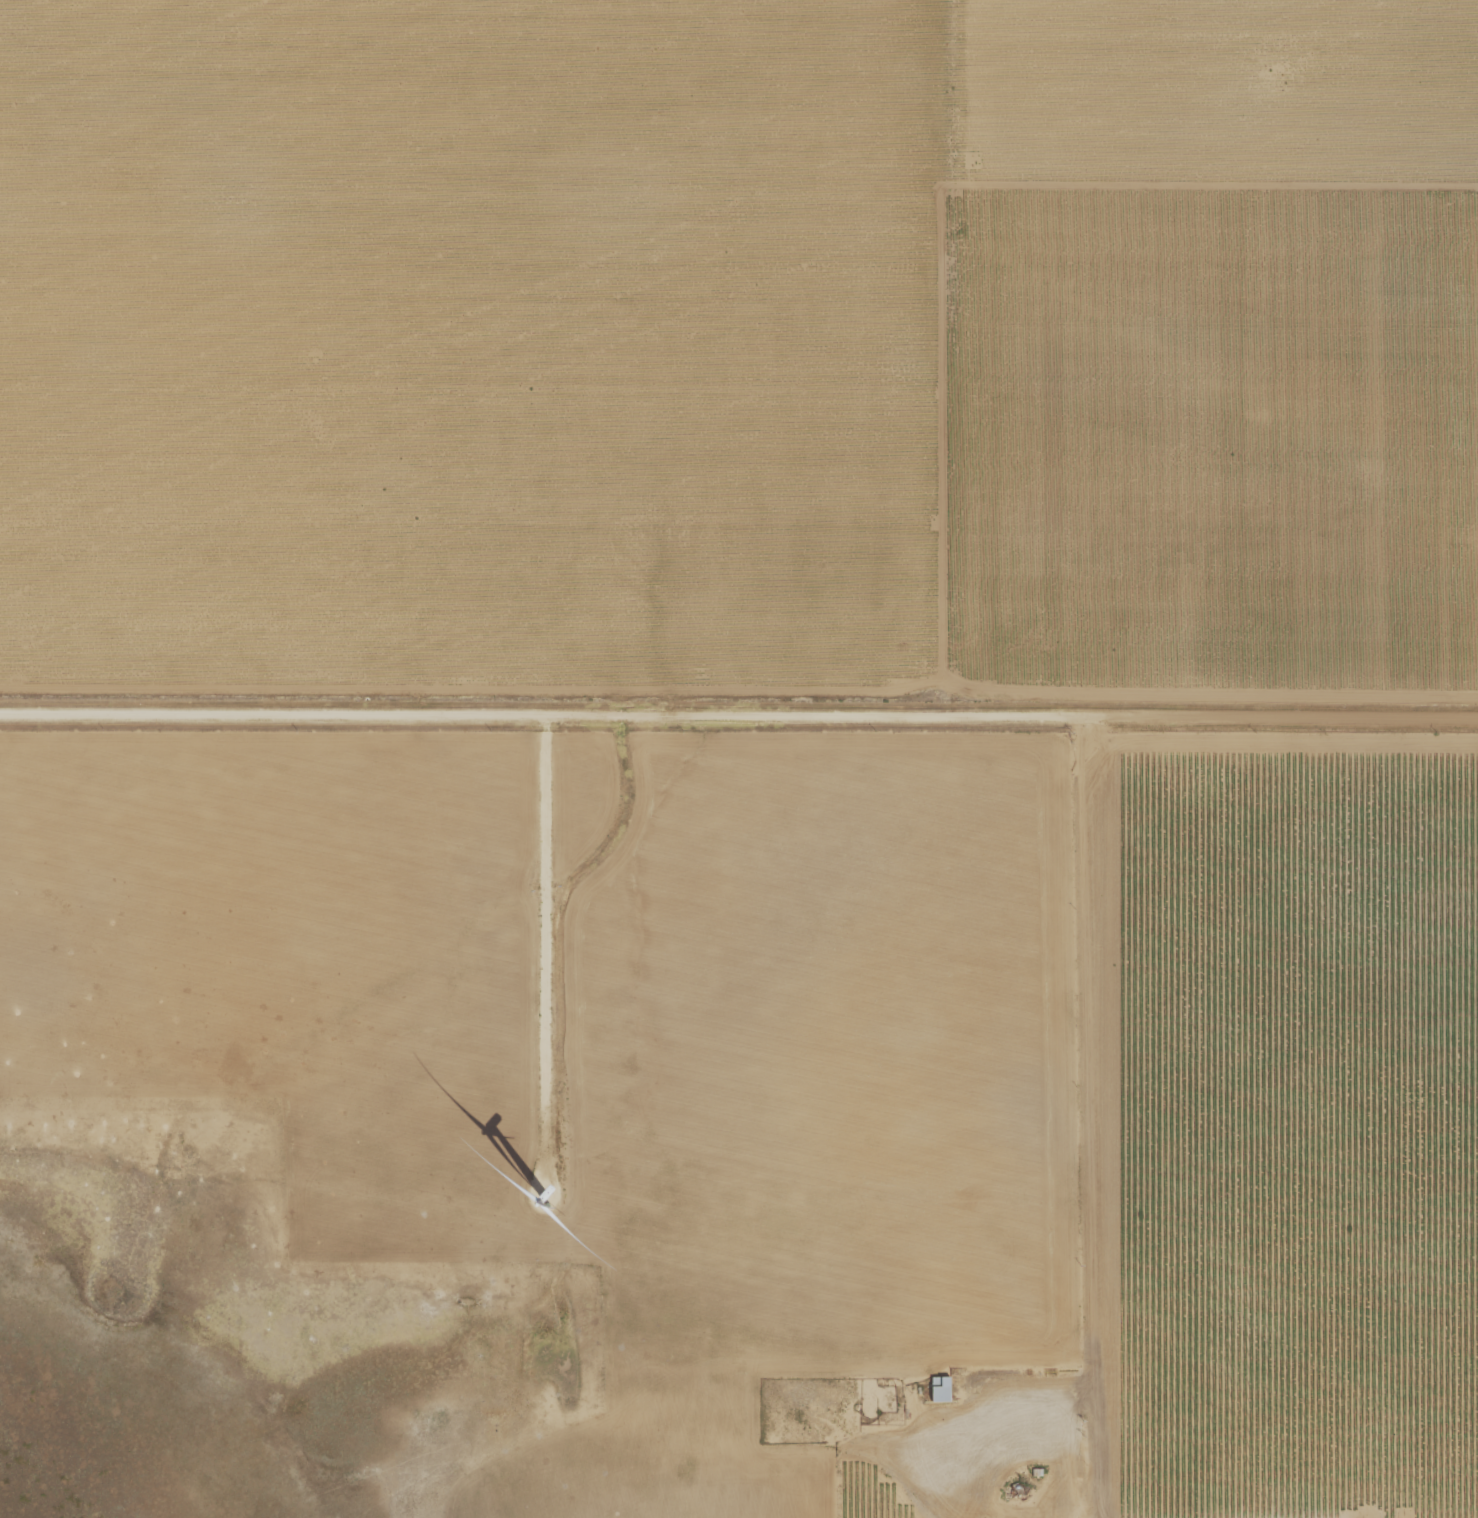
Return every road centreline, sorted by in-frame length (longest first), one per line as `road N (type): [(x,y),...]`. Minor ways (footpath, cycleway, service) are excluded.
road 1 (residential): [(0,717),(1477,722)]
road 2 (residential): [(1093,720),(1067,1517)]

